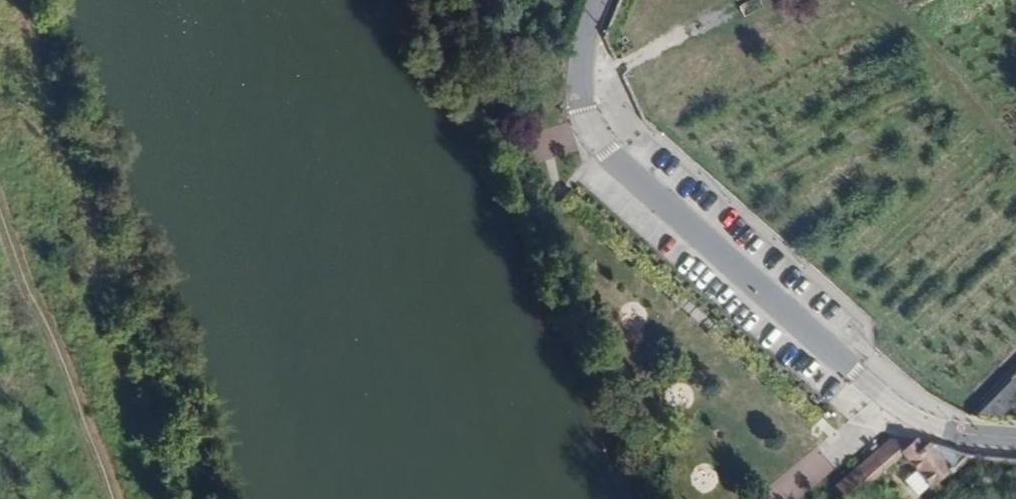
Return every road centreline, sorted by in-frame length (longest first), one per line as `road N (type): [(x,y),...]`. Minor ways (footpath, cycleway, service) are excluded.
road 1 (residential): [(598,0),(583,41),(580,87),(586,117),(610,155),(899,409),(944,429),(1015,438)]

